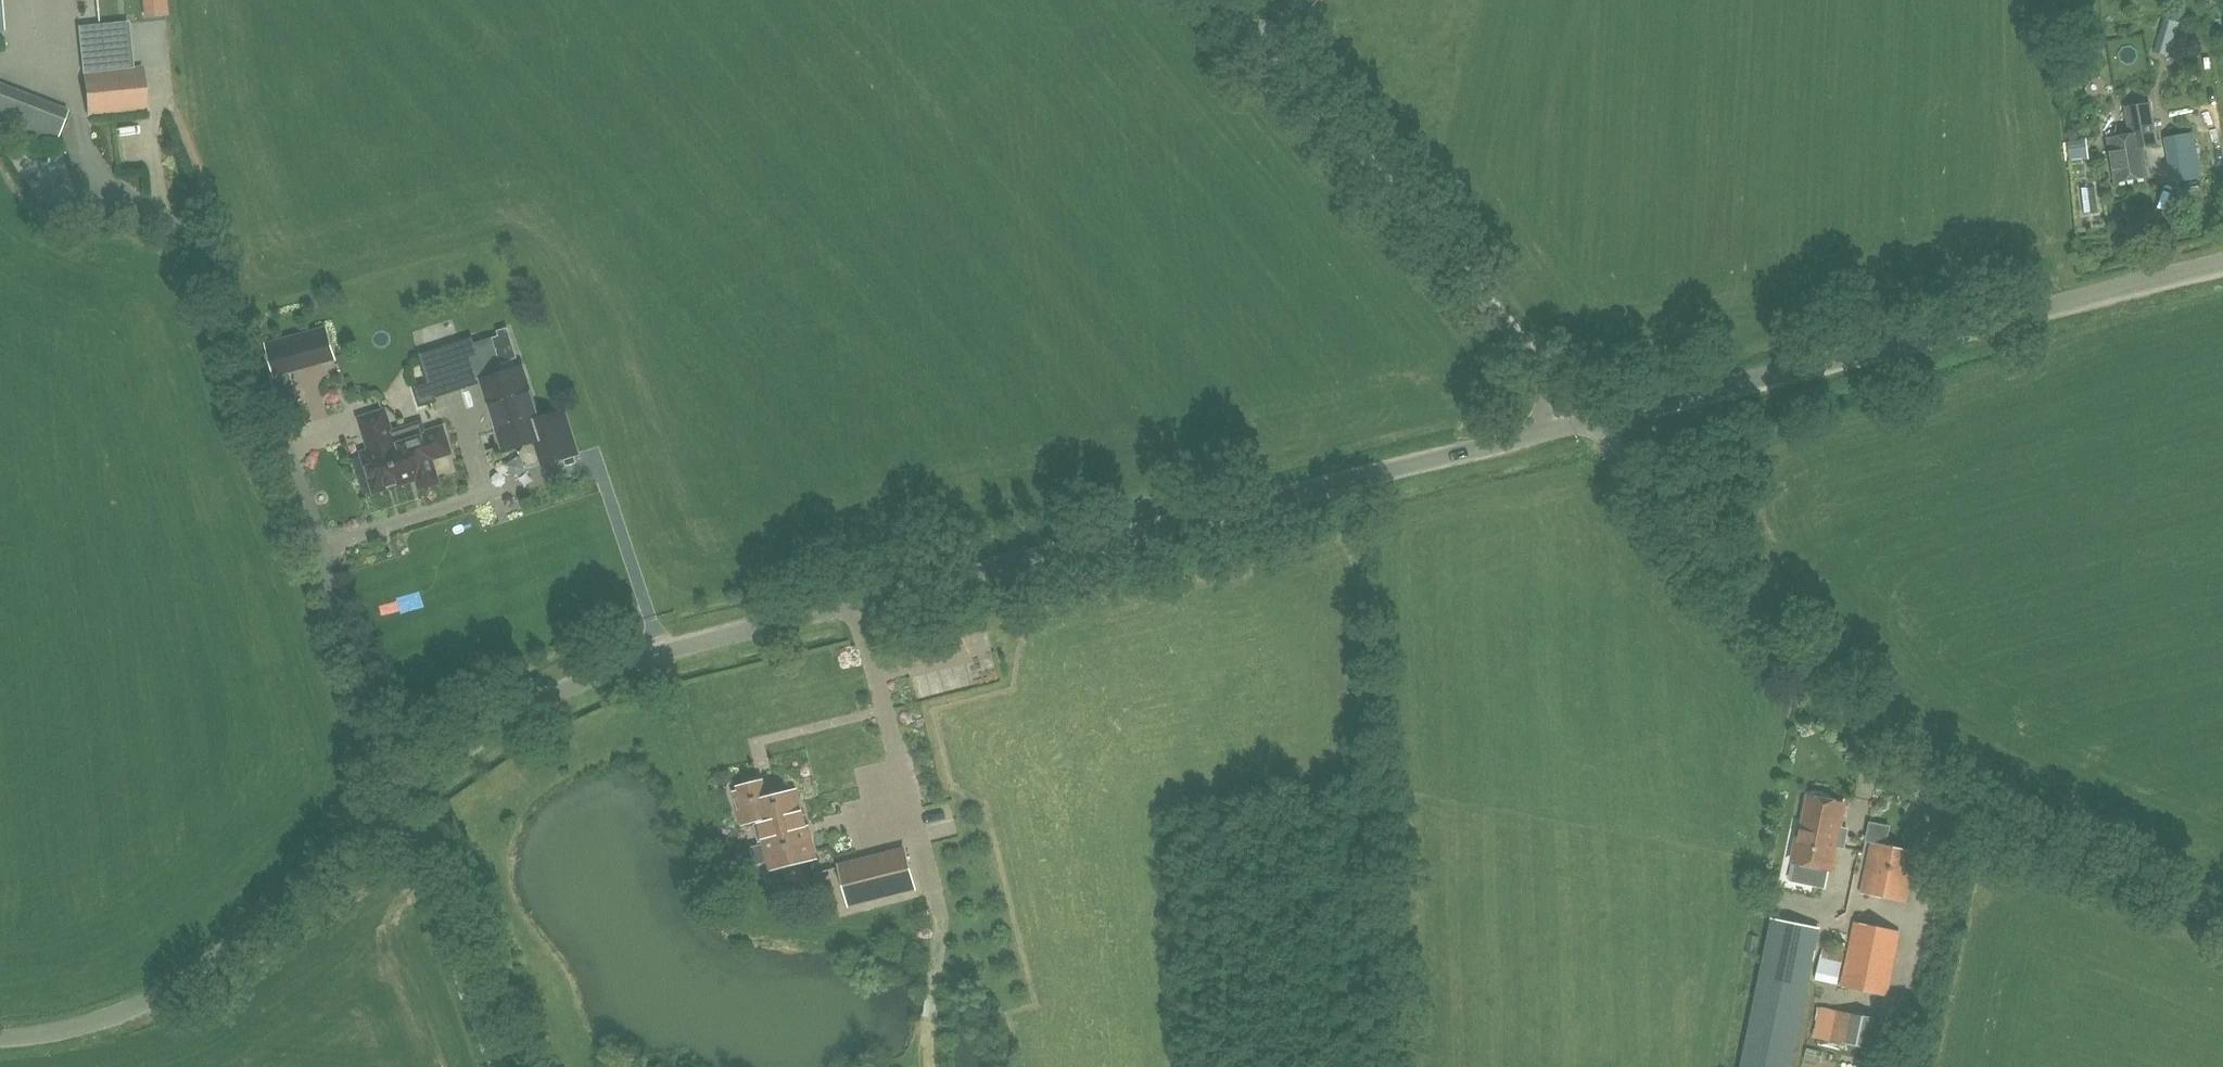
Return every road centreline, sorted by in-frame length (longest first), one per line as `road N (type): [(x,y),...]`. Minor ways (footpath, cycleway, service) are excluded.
road 1 (unclassified): [(401,799),(539,701),(650,657),(1586,421)]
road 2 (unclassified): [(2222,919),(1936,805),(1870,749),(1586,421)]
road 3 (unclassified): [(1586,421),(2222,264)]
road 4 (unclassified): [(1586,421),(1223,0)]
road 5 (unclassified): [(0,1039),(54,1034),(144,1006),(216,958),(401,799)]
road 6 (unclassified): [(497,1066),(401,799)]

